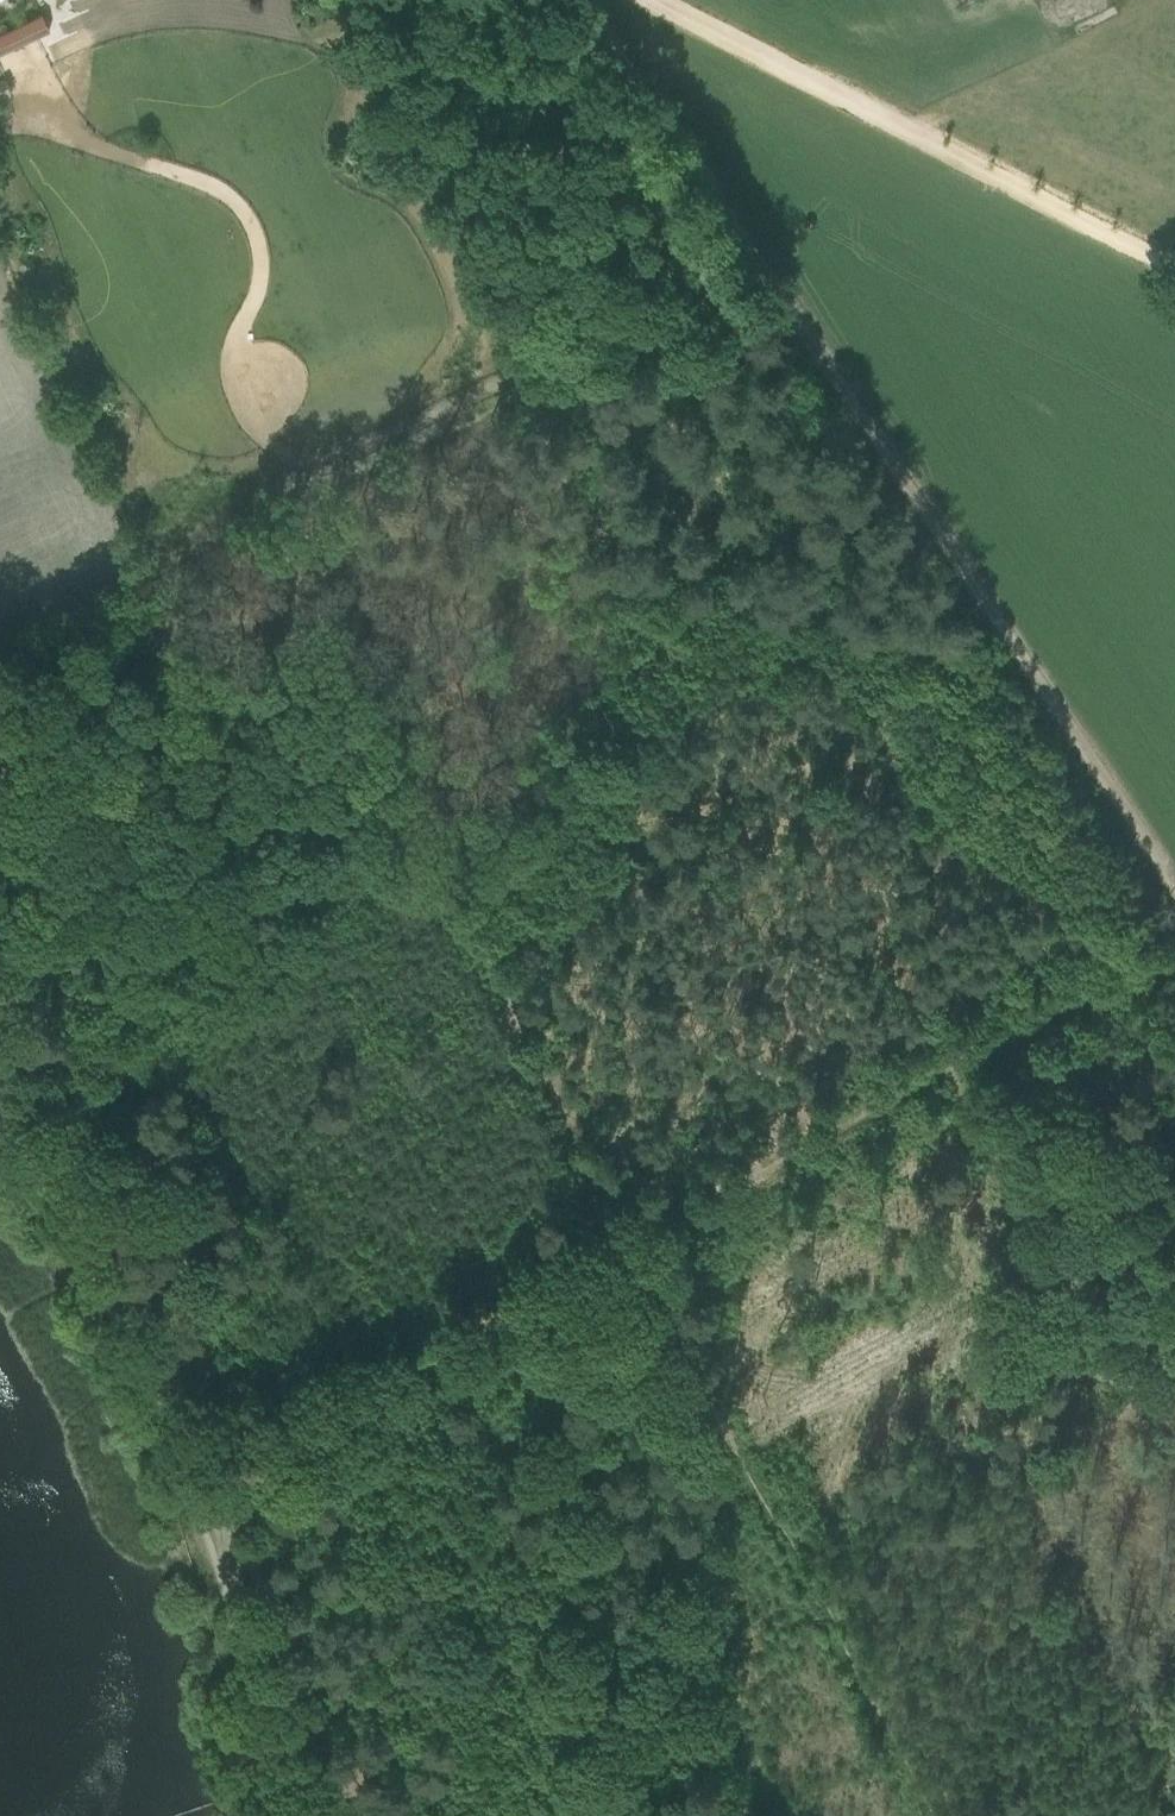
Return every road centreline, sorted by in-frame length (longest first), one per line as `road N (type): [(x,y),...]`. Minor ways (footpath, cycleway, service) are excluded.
road 1 (track): [(584,0),(1174,889)]
road 2 (track): [(1174,277),(631,0)]
road 3 (track): [(199,1508),(51,1198),(0,1116)]

